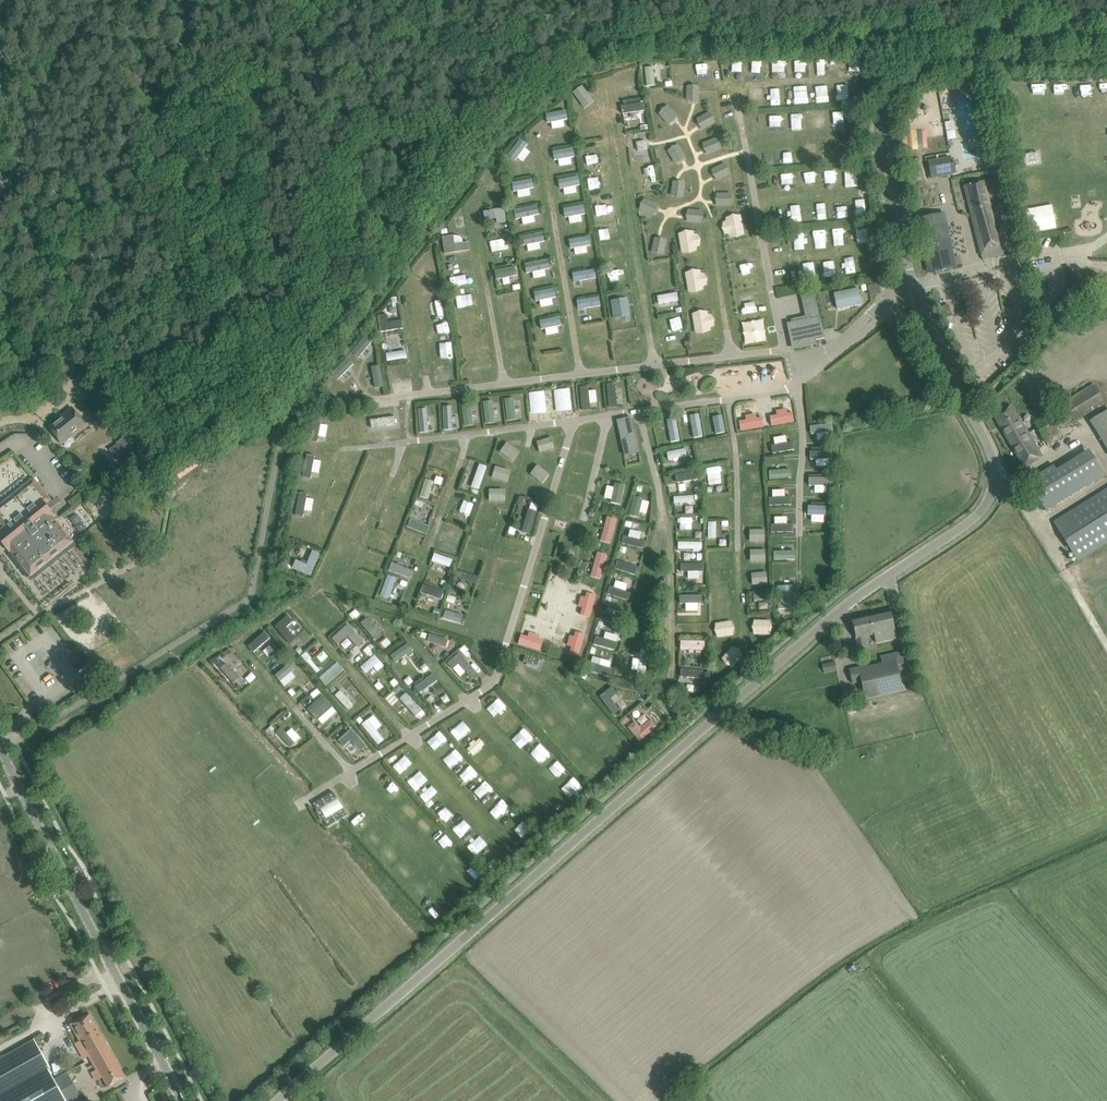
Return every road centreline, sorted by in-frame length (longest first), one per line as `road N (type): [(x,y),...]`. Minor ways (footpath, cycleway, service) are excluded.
road 1 (unclassified): [(277,1100),(831,618),(982,510),(993,491),(993,460),(920,311),(885,142),(887,117),(901,87),(932,64),(1106,56)]
road 2 (unclassified): [(183,1100),(0,747)]

